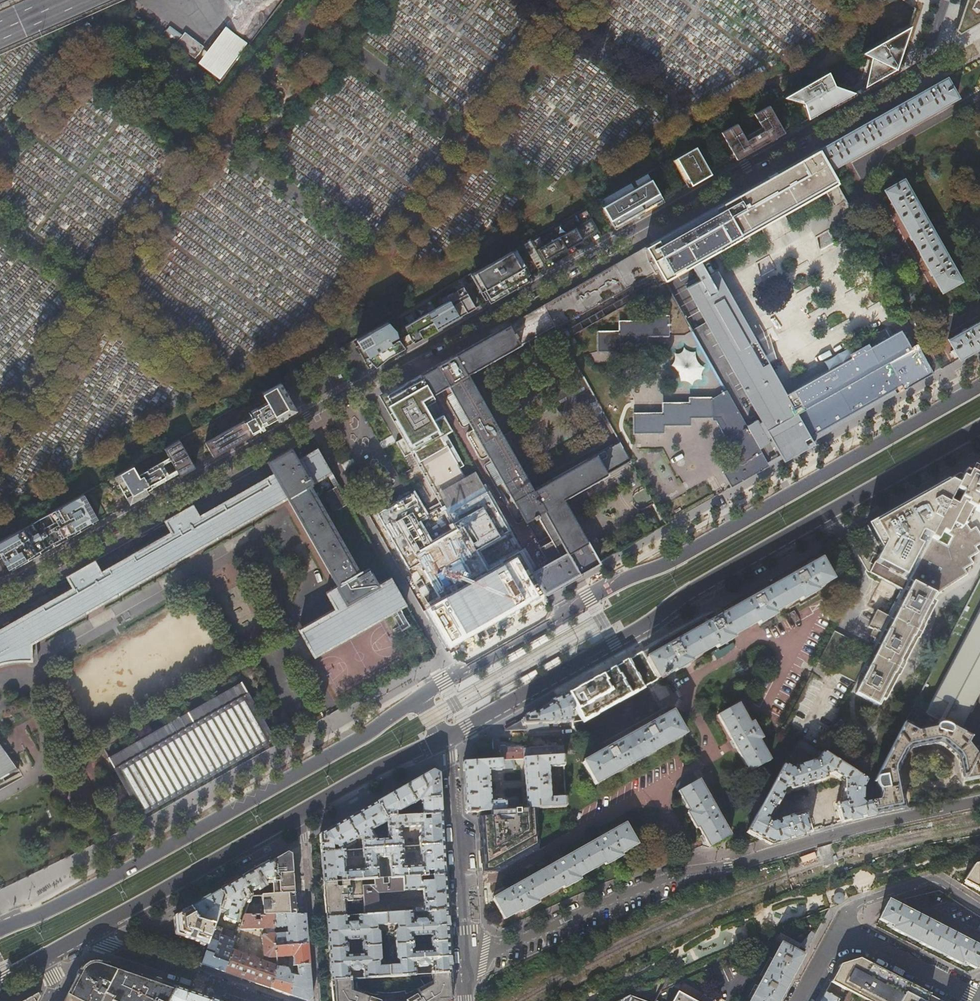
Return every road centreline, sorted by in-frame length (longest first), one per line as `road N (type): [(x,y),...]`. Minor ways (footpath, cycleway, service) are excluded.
road 1 (residential): [(0,590),(924,64),(946,0)]
road 2 (primary): [(979,384),(420,693)]
road 3 (primary): [(444,737),(979,425)]
road 4 (residential): [(470,959),(671,876),(979,802)]
road 5 (primary): [(420,693),(150,856),(0,928)]
road 6 (primary): [(100,929),(298,816)]
road 7 (residential): [(470,959),(444,737)]
road 8 (residential): [(298,816),(317,1000)]
road 9 (residential): [(100,929),(132,955),(259,1000)]
road 10 (residential): [(979,908),(931,880),(850,906),(839,929)]
road 11 (primary): [(298,816),(444,737)]
road 12 (residential): [(979,1000),(839,929)]

